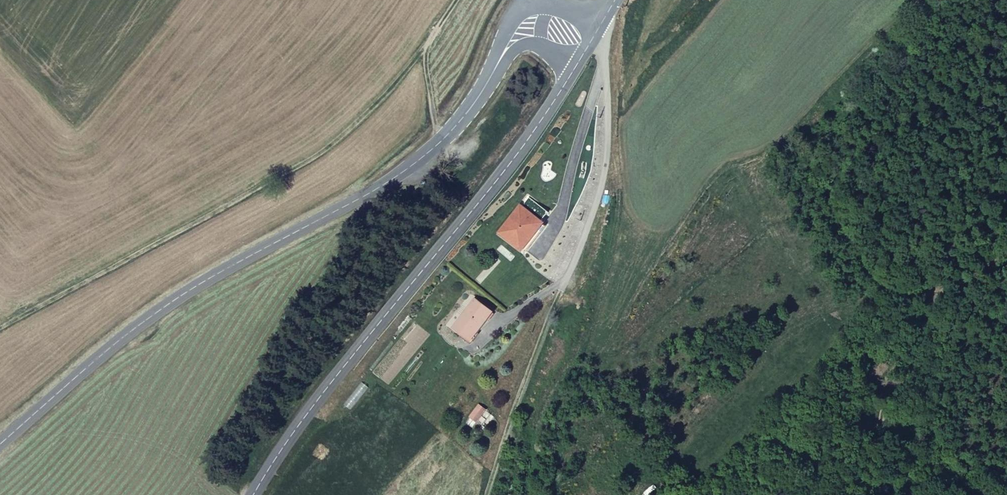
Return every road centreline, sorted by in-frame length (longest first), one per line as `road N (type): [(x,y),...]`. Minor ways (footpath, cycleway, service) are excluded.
road 1 (secondary): [(592,41),(542,25),(524,27),(482,96),(425,161),(173,300),(0,445)]
road 2 (secondary): [(255,494),(353,352),(539,123),(592,41)]
road 3 (unclassified): [(592,41),(601,67),(595,163),(569,278)]

